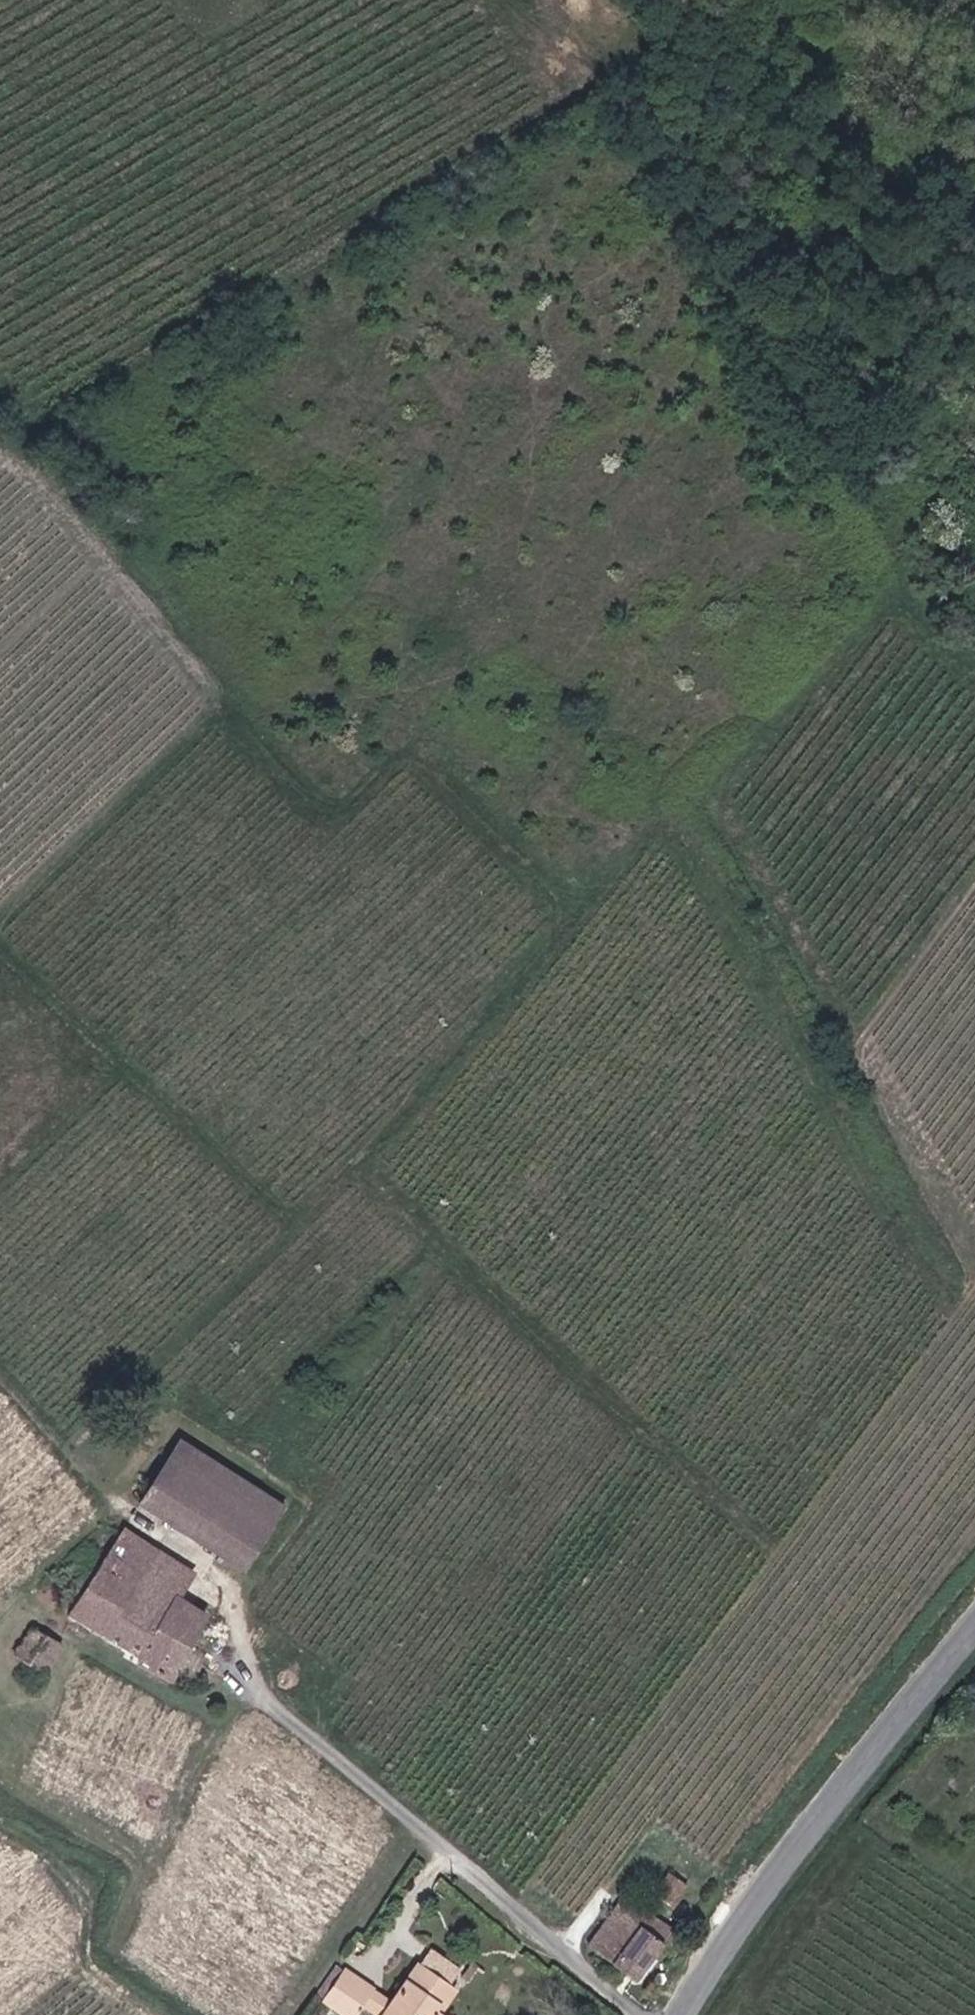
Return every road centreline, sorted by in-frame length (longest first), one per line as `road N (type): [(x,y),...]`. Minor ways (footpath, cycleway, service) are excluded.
road 1 (track): [(974,655),(938,619),(597,64),(668,0)]
road 2 (tertiary): [(974,1623),(681,2014)]

